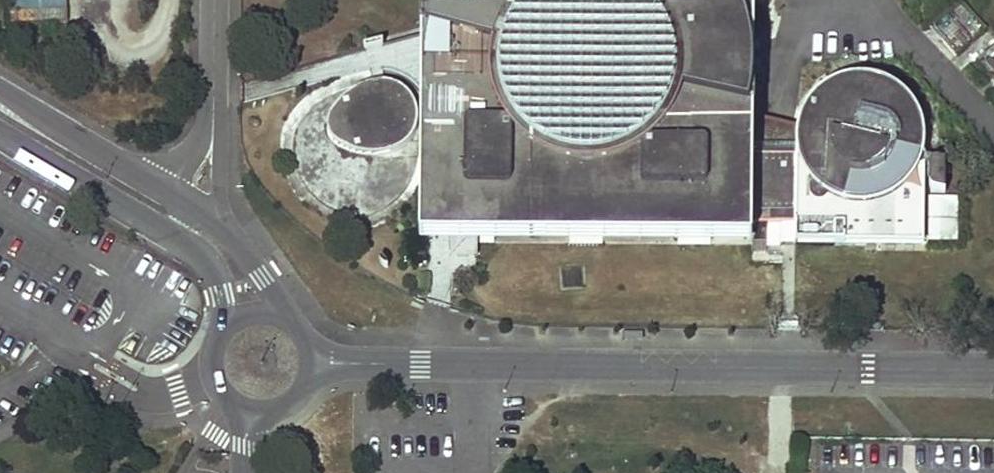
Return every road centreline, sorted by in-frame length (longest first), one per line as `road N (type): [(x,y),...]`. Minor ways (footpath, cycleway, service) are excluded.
road 1 (residential): [(308,368),(993,369)]
road 2 (tertiary): [(0,135),(182,245)]
road 3 (tertiary): [(149,180),(0,90)]

